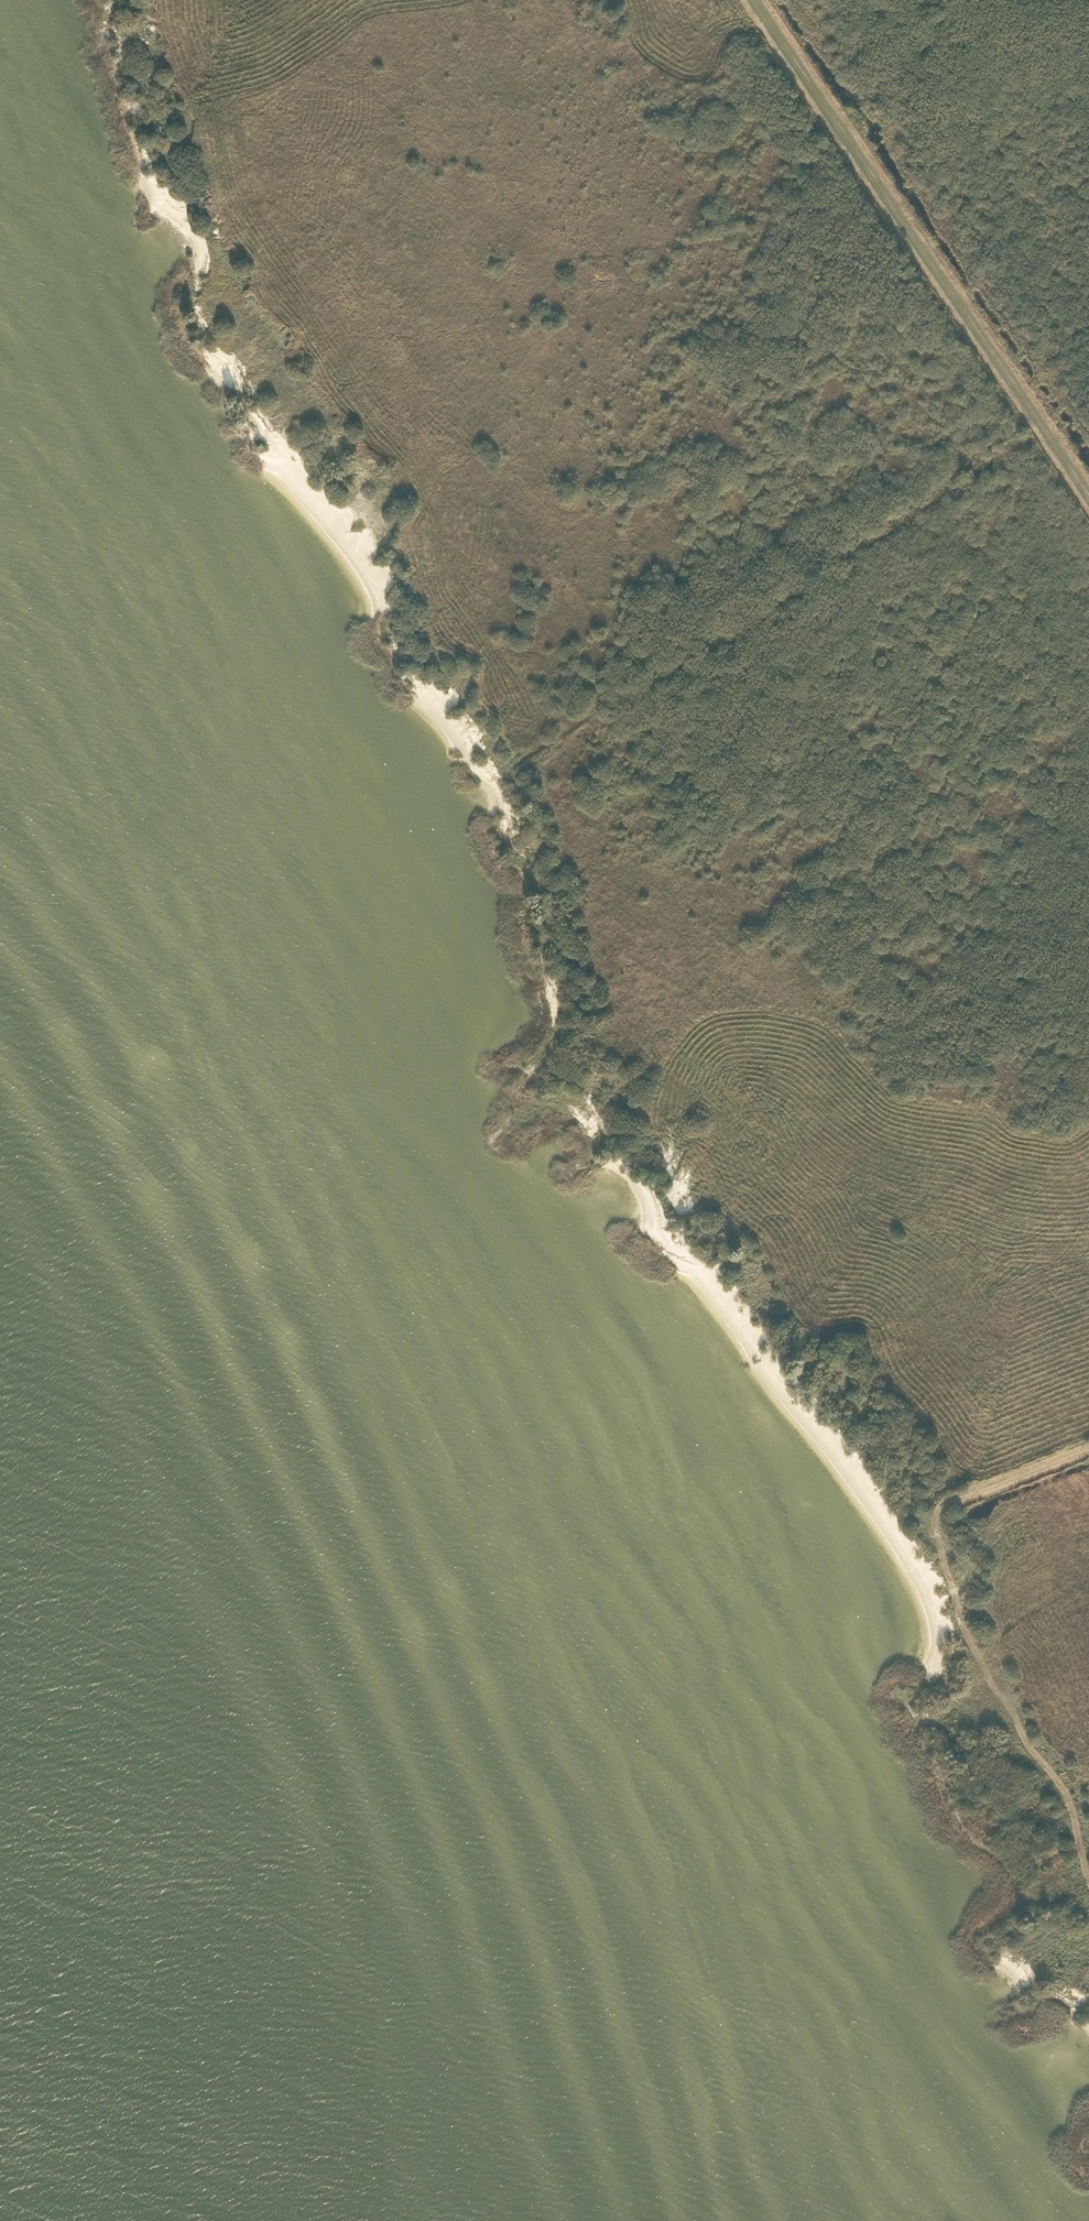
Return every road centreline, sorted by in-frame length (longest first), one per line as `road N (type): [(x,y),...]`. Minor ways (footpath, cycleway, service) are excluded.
road 1 (track): [(754,0),(1088,496)]

